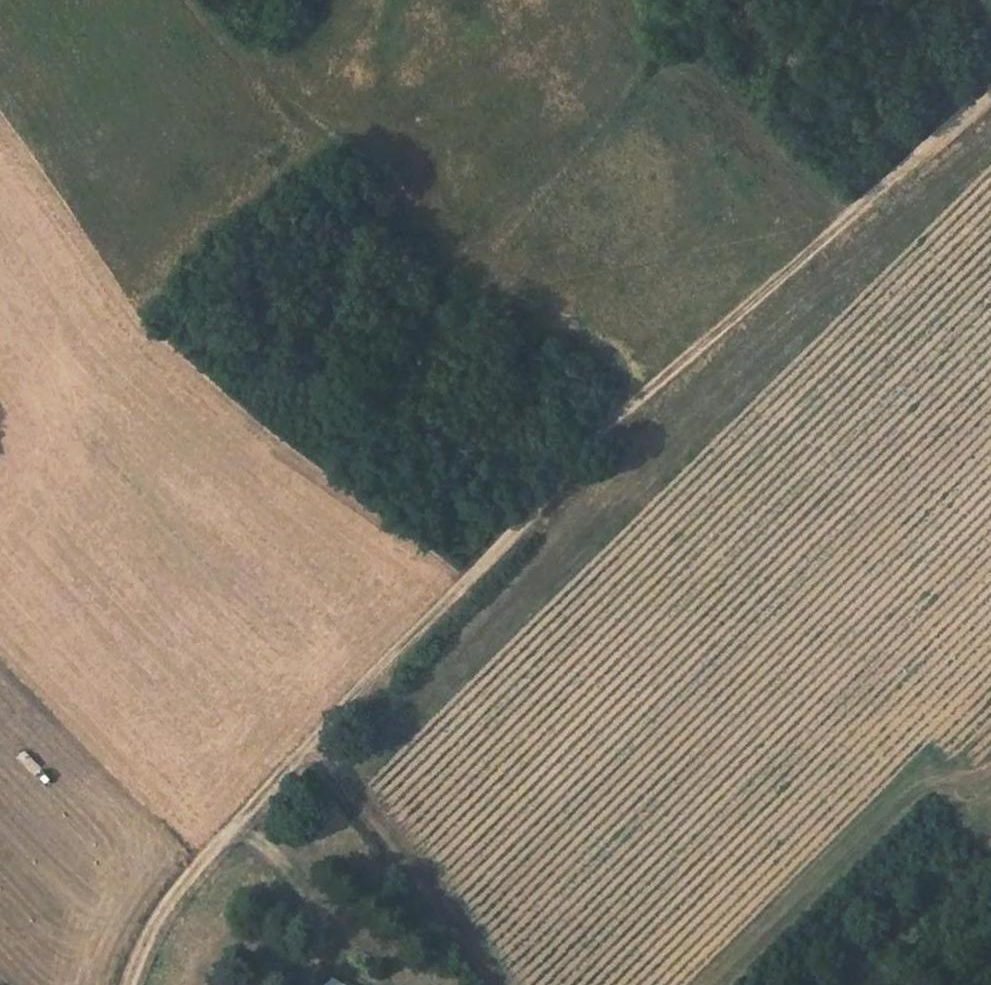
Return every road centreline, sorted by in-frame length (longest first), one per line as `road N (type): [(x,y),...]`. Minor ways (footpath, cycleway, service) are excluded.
road 1 (track): [(182,0),(225,55),(329,125),(389,181),(472,277),(551,313),(609,350),(627,376),(629,407),(586,457),(309,738),(493,984)]
road 2 (track): [(629,407),(990,93)]
road 3 (track): [(128,984),(173,895),(309,738)]

